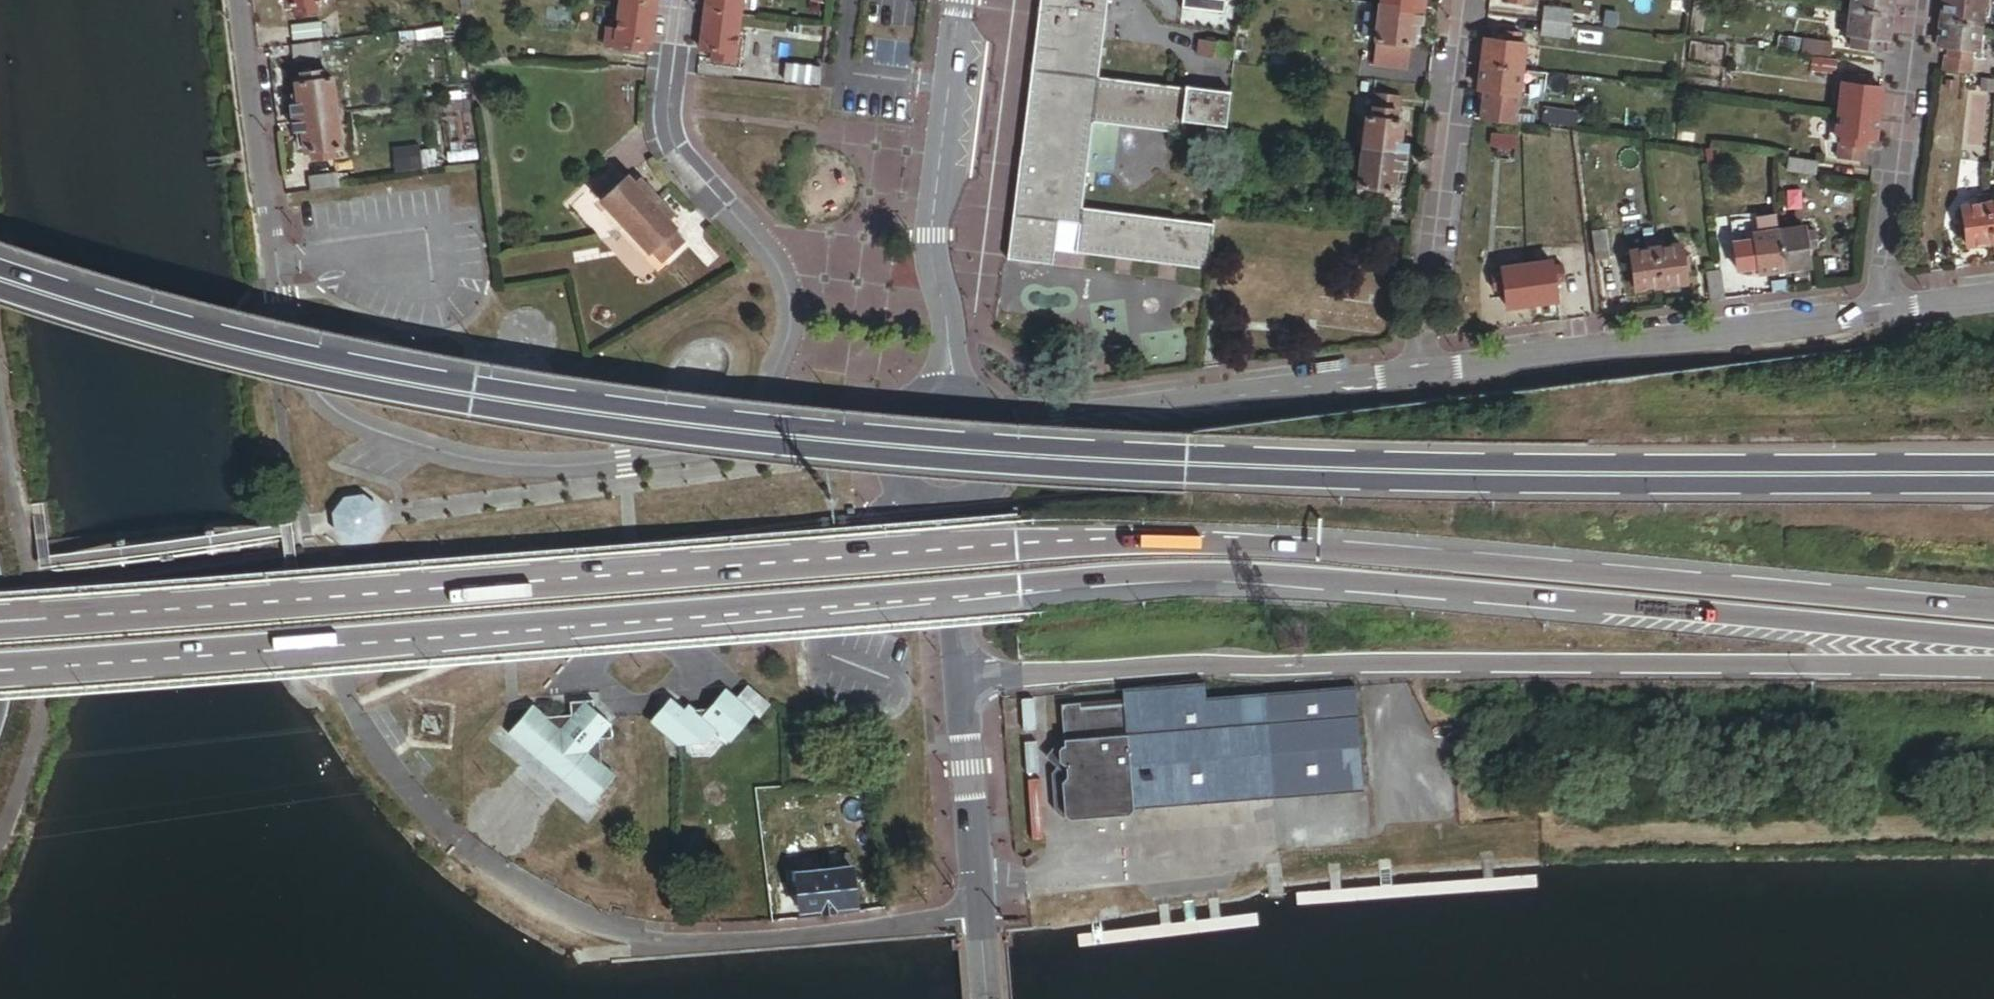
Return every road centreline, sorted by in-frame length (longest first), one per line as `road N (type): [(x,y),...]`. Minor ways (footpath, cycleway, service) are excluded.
road 1 (primary): [(1993,477),(1172,467),(828,439),(496,398),(305,359),(0,269)]
road 2 (motorway): [(0,667),(1224,569),(1993,638)]
road 3 (trunk): [(1993,610),(1360,553),(1014,543),(0,619)]
road 4 (residential): [(685,0),(670,122),(687,168),(781,274),(791,310),(787,350),(763,403),(718,448),(557,468),(469,462),(362,425),(311,390),(281,303),(240,0)]
road 5 (motorway): [(962,680),(1204,663),(1993,662)]
road 6 (tertiary): [(1883,311),(1420,374)]
road 7 (tertiary): [(1420,374),(1002,443)]
road 8 (tertiary): [(962,0),(933,239),(950,393)]
road 9 (residential): [(1466,0),(1420,374)]
road 10 (tertiary): [(962,680),(986,998)]
road 11 (residential): [(1919,0),(1883,311)]
road 12 (tertiary): [(950,393),(917,400),(889,442),(905,490),(949,506)]
road 13 (tertiary): [(949,506),(962,680)]

